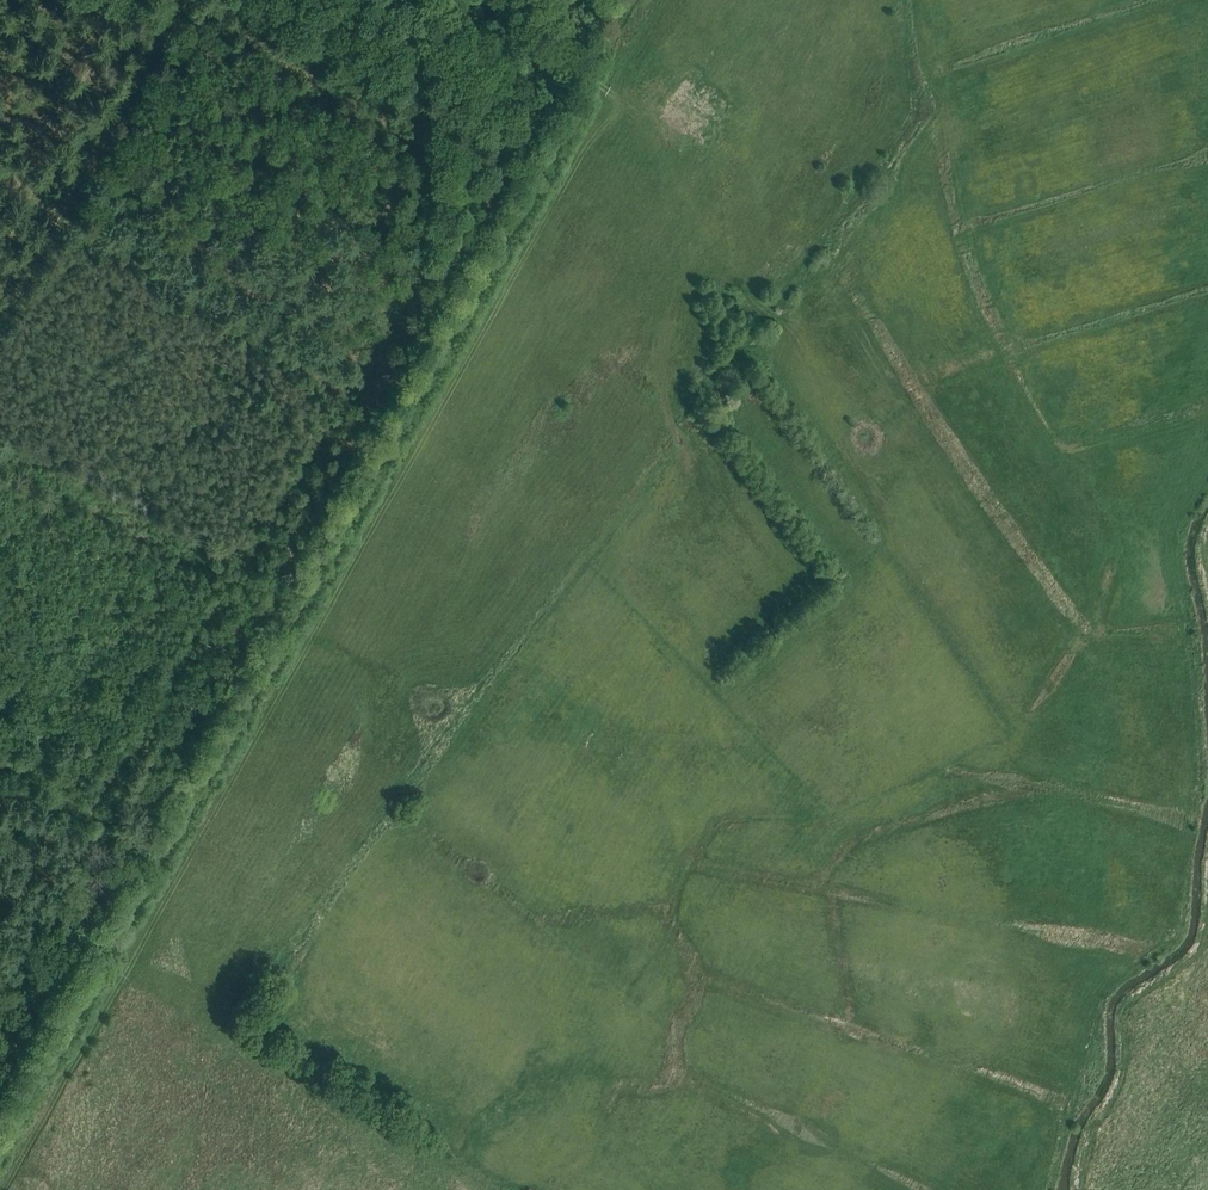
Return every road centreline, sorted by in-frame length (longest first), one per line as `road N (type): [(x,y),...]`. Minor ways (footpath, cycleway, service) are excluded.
road 1 (track): [(0,174),(350,390),(425,265),(424,140)]
road 2 (track): [(0,333),(187,0)]
road 3 (track): [(237,577),(0,444)]
road 4 (track): [(628,106),(503,16),(493,0)]
road 5 (track): [(0,770),(114,834)]

